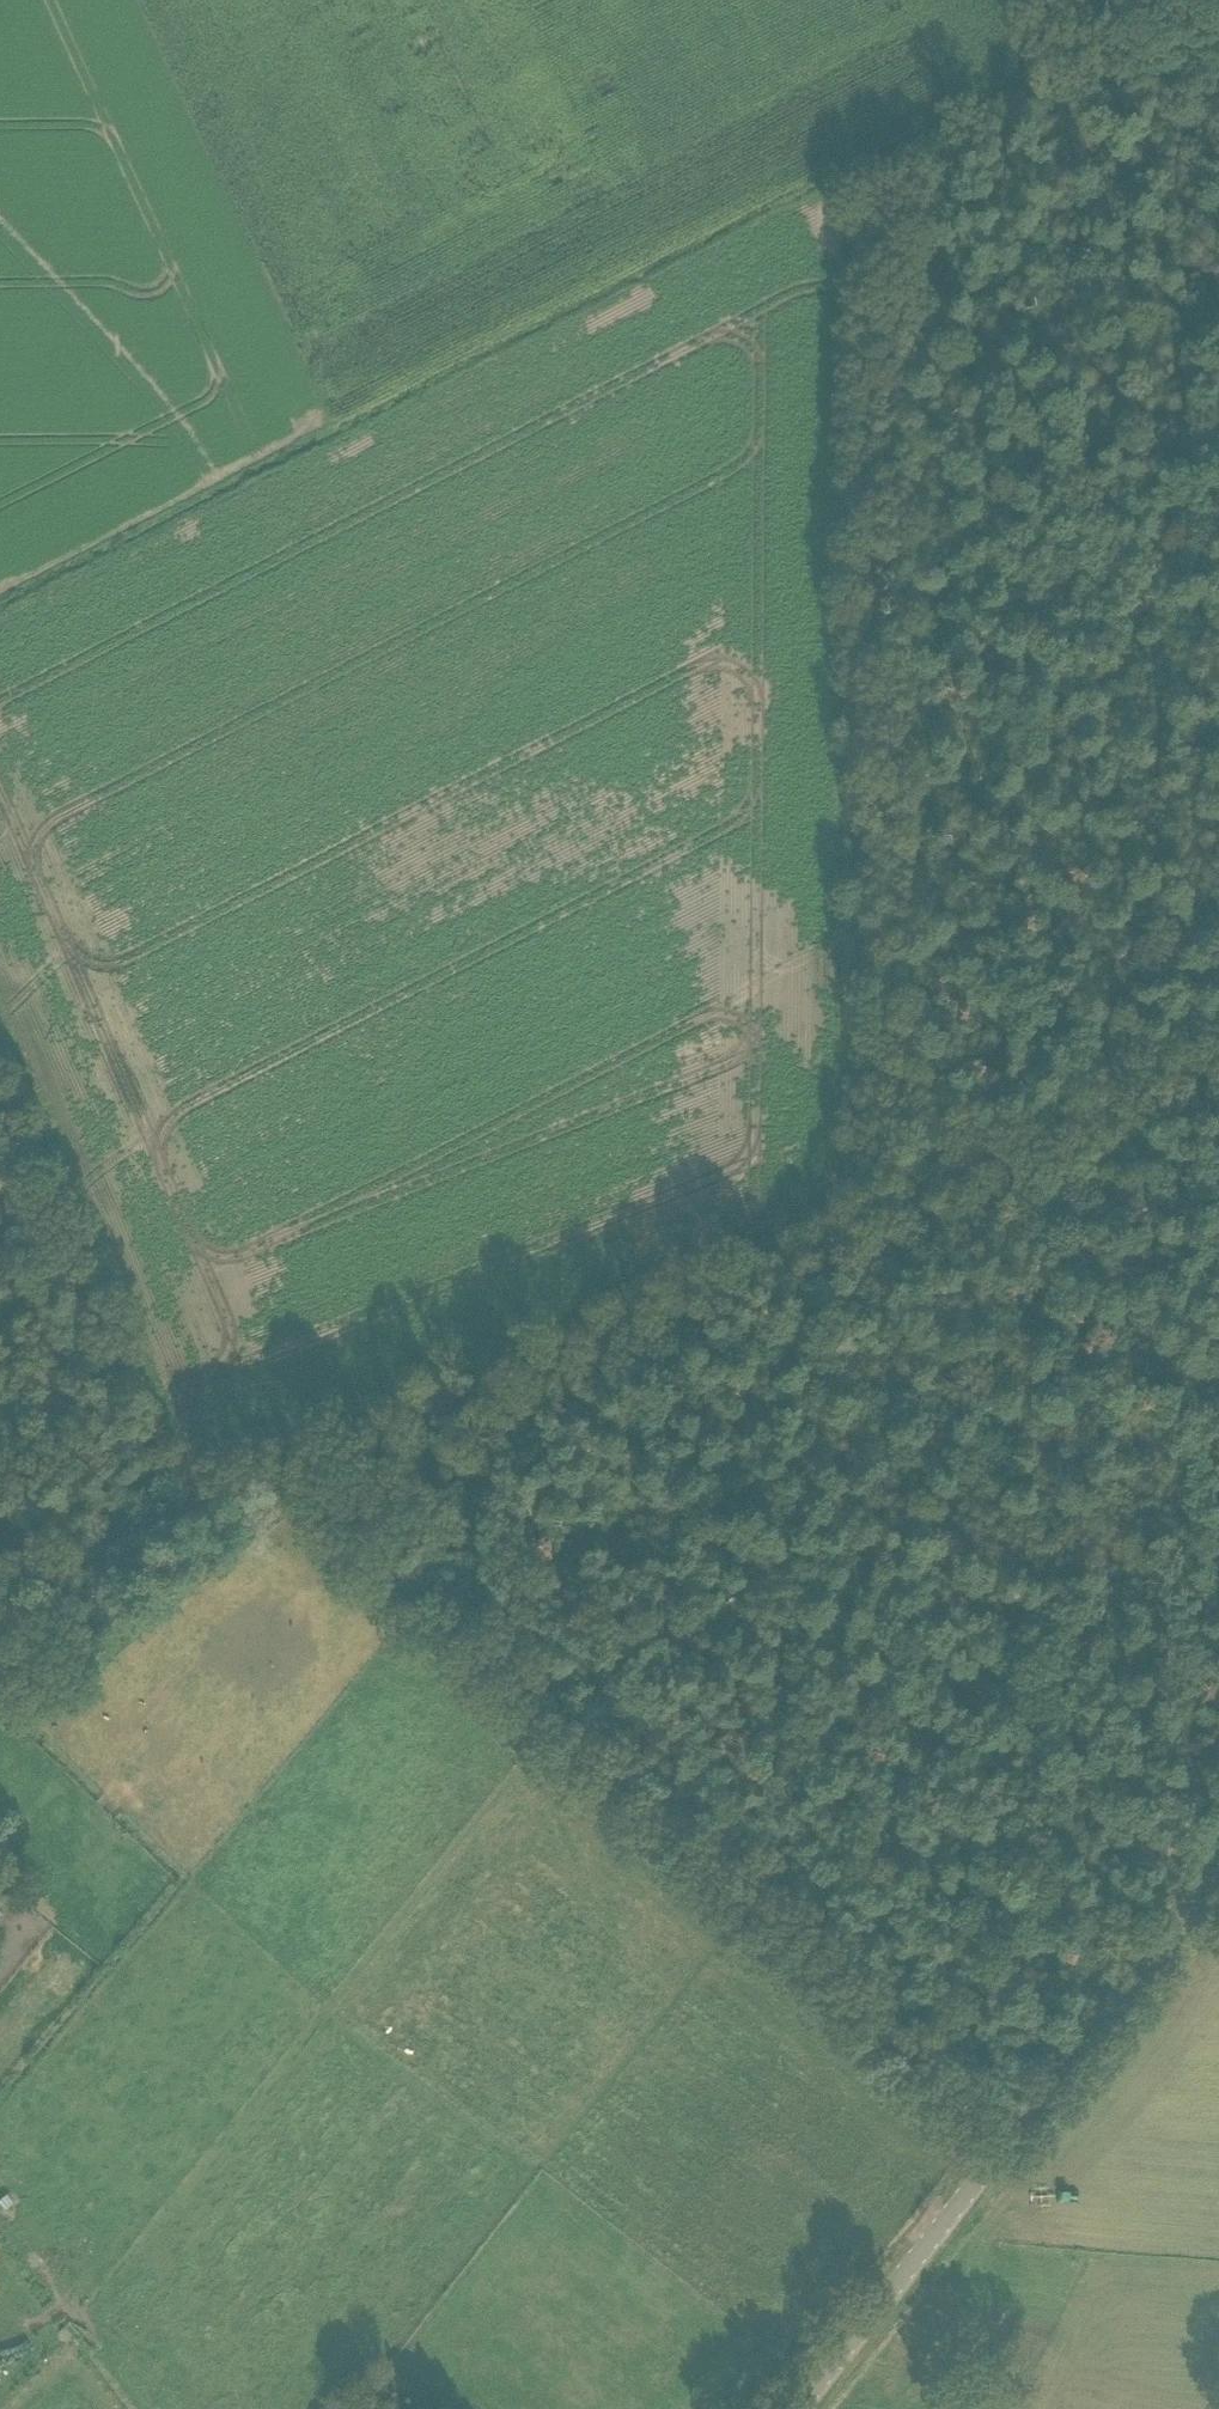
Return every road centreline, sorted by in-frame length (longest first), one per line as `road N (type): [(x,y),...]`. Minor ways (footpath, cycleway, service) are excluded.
road 1 (track): [(1218,1047),(860,1219),(0,1590)]
road 2 (unclassified): [(796,2408),(1218,1870)]

